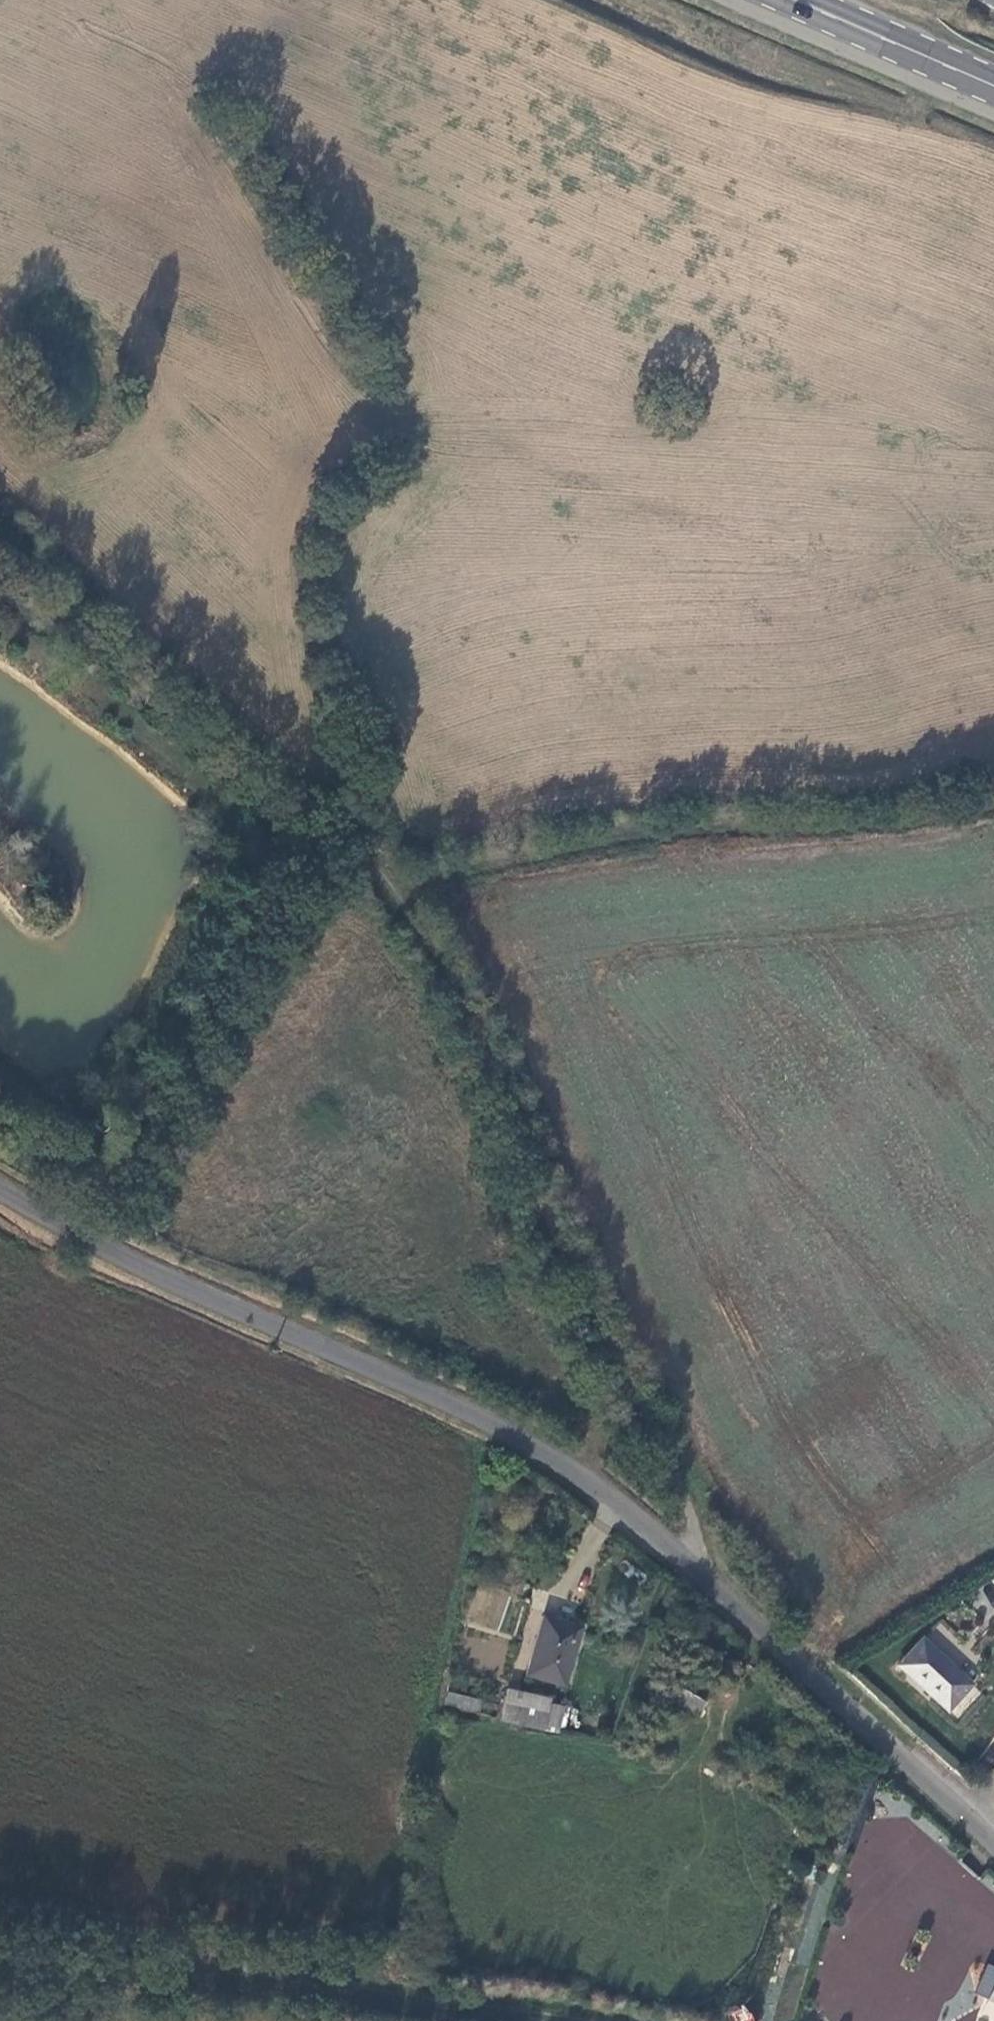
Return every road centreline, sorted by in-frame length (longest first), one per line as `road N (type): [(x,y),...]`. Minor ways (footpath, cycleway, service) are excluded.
road 1 (unclassified): [(993,1843),(699,1554),(474,1411),(253,1316),(0,1186)]
road 2 (track): [(568,2020),(0,1917)]
road 3 (primary): [(797,0),(993,86)]

